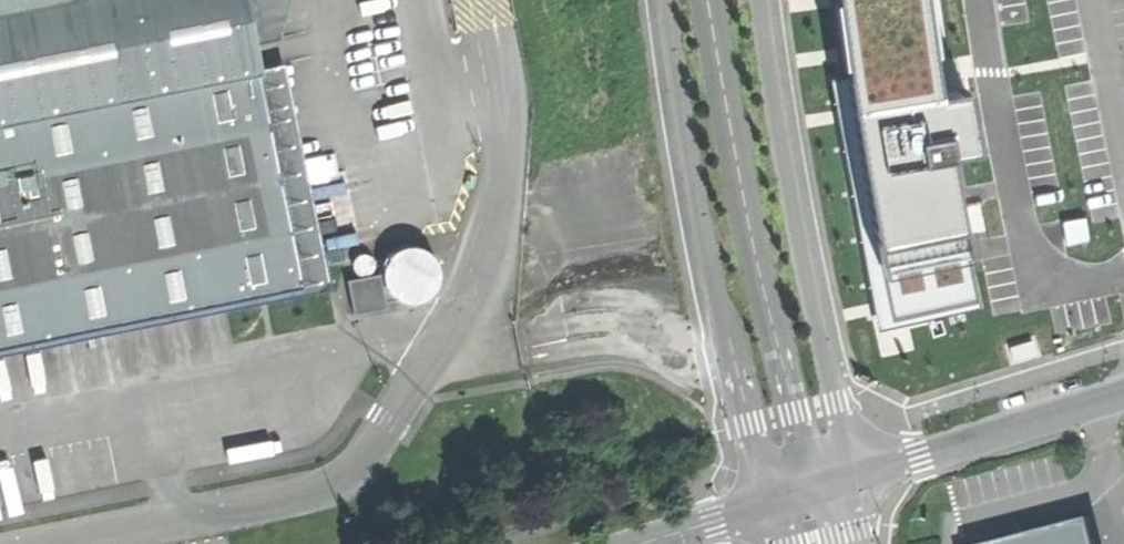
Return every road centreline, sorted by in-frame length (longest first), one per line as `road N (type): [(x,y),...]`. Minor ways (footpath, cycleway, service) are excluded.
road 1 (unclassified): [(668,0),(725,327),(776,501)]
road 2 (unclassified): [(828,486),(840,416),(759,0)]
road 3 (unclassified): [(828,486),(1123,393)]
road 4 (tertiary): [(776,501),(643,543)]

